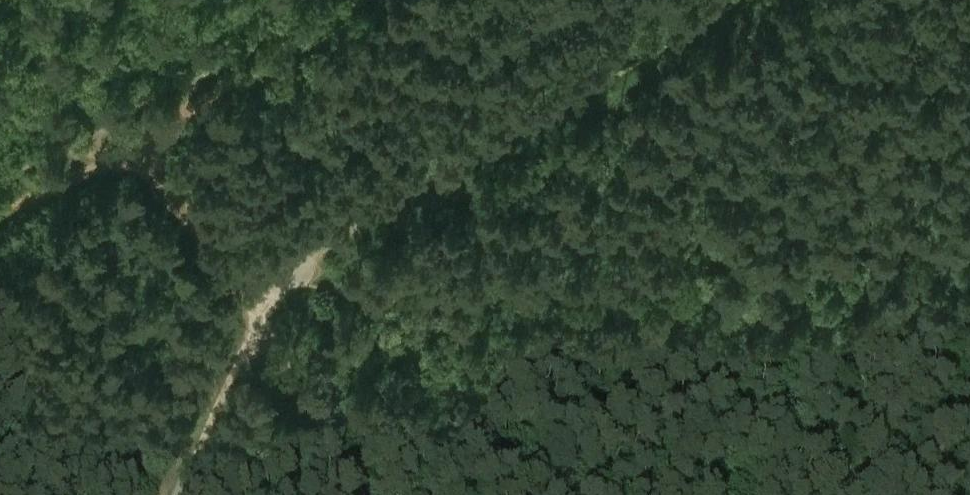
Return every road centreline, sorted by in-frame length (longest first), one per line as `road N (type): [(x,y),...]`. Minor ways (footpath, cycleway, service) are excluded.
road 1 (track): [(969,253),(268,320)]
road 2 (track): [(268,320),(752,0)]
road 3 (track): [(99,123),(268,320)]
road 4 (track): [(268,320),(365,494)]

